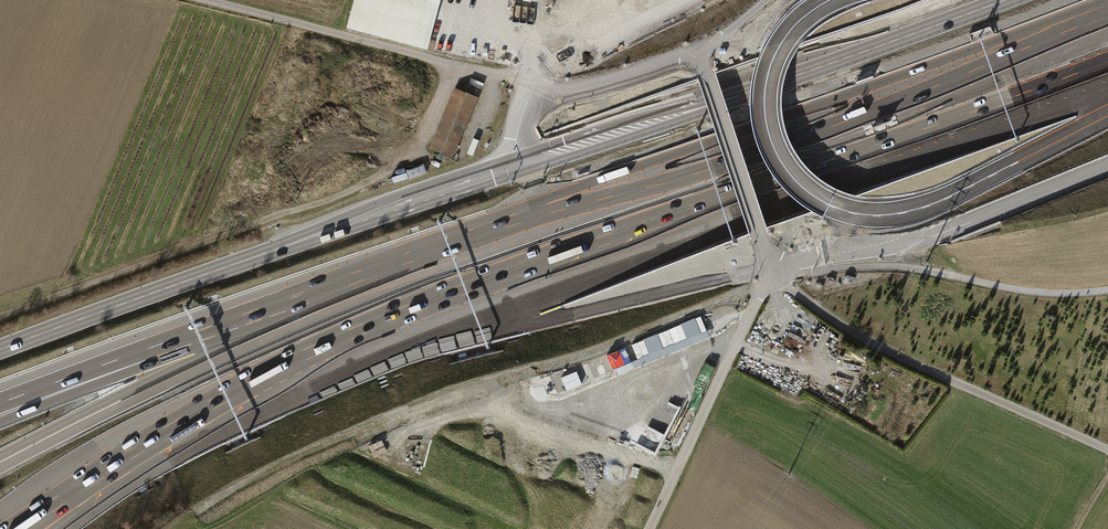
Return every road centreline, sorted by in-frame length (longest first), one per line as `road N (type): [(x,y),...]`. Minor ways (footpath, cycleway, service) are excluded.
road 1 (motorway): [(50,508),(219,400),(356,332),(1107,62)]
road 2 (secondary): [(0,349),(1005,0)]
road 3 (motorway): [(1107,16),(513,225)]
road 4 (motorway): [(513,225),(217,356),(0,468)]
road 5 (motorway): [(830,0),(782,42),(765,95),(777,154),(800,185),(829,205),(877,215),(926,206),(1107,111)]
road 6 (track): [(0,318),(367,185),(422,137),(456,65)]
road 7 (track): [(207,0),(565,91),(703,58)]
road 8 (track): [(924,235),(793,262),(765,287),(650,528)]
road 9 (track): [(1107,450),(887,351),(778,274)]
road 10 (motorway): [(513,225),(166,348)]
road 11 (track): [(1107,290),(1010,289),(911,267),(778,274)]
road 12 (motorway): [(166,348),(0,422)]
road 13 (motorway): [(166,348),(0,403)]

